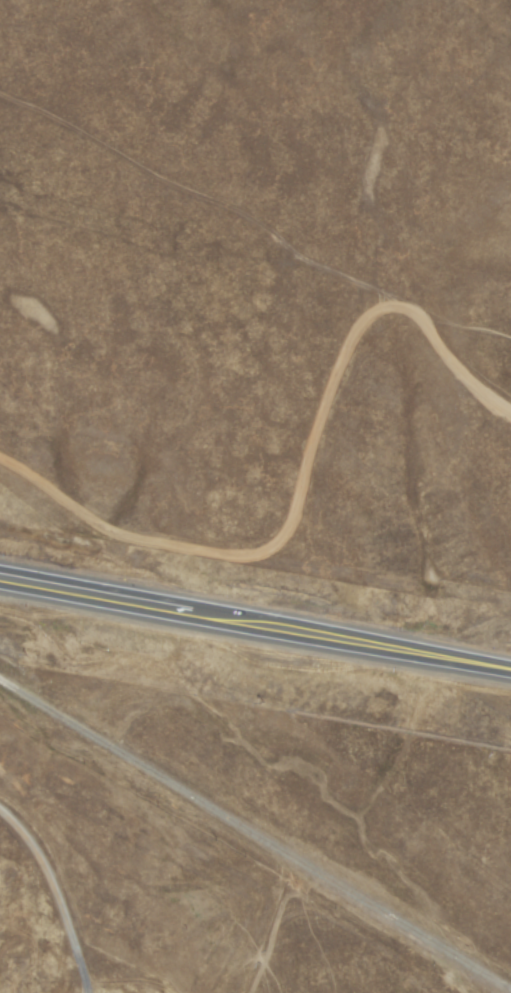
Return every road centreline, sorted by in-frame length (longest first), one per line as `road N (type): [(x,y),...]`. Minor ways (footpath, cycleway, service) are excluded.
road 1 (primary): [(510,683),(0,592)]

